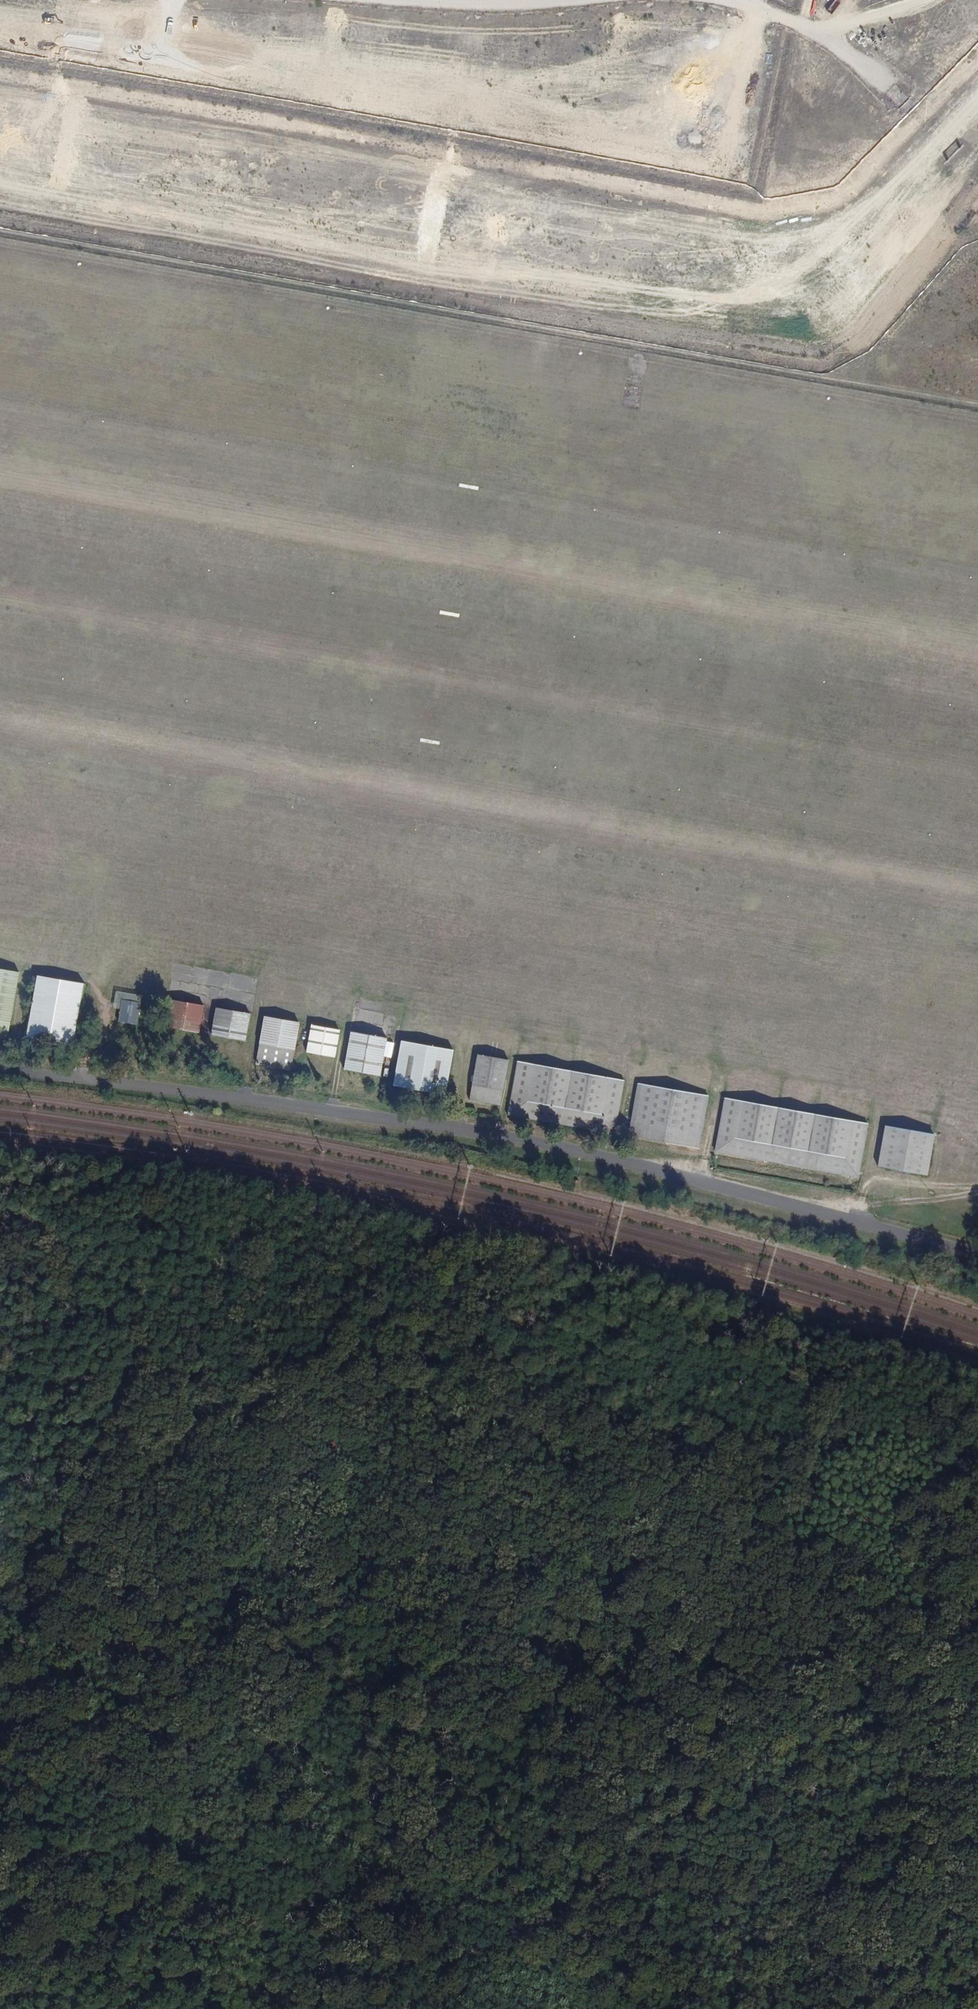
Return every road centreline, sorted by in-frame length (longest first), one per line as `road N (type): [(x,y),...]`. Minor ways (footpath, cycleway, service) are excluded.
road 1 (unclassified): [(977,1257),(441,1126),(0,1070)]

